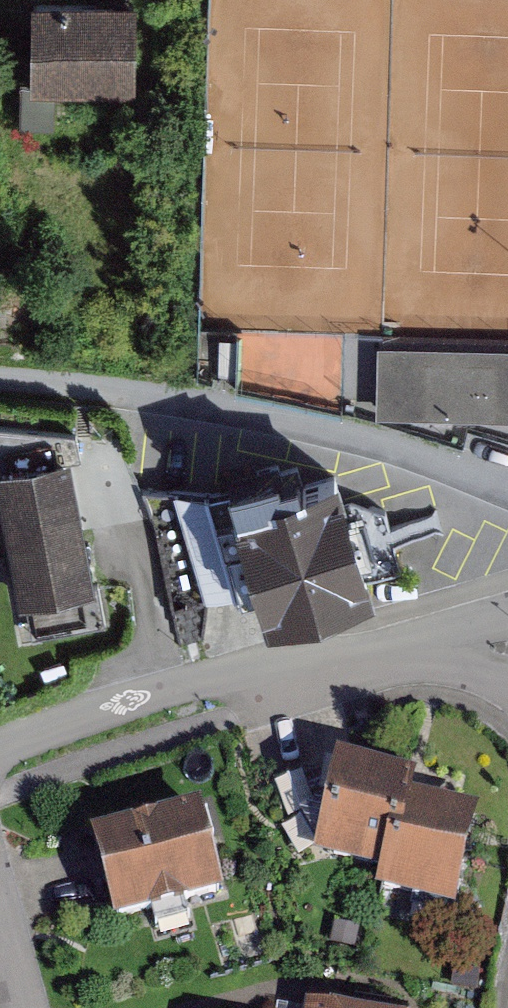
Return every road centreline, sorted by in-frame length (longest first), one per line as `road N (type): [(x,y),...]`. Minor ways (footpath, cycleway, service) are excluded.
road 1 (residential): [(507,606),(0,779)]
road 2 (residential): [(0,383),(228,406),(376,440),(507,485)]

